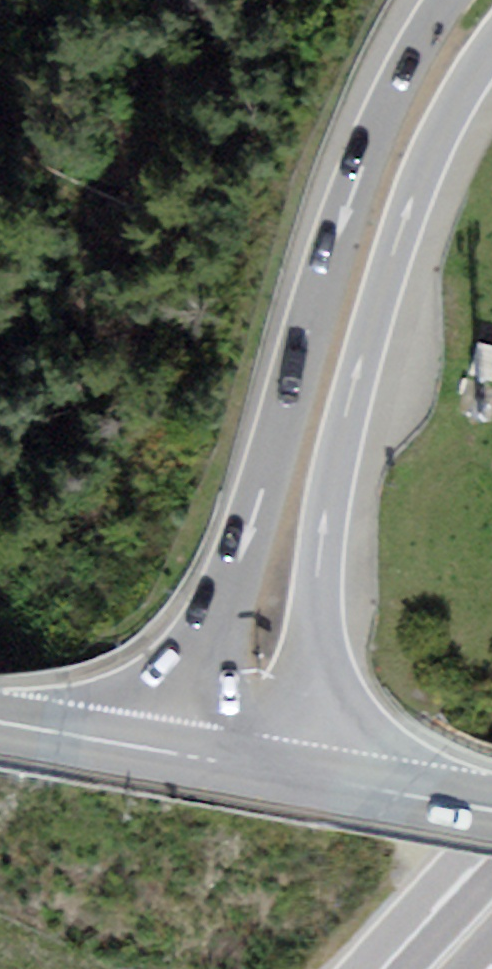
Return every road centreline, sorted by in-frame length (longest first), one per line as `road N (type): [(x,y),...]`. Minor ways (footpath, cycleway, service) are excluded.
road 1 (motorway): [(444,0),(406,61),(361,167),(169,752)]
road 2 (trunk): [(290,773),(347,412),(417,196),(491,55)]
road 3 (primary): [(169,752),(0,721)]
road 4 (primary): [(290,773),(169,752)]

